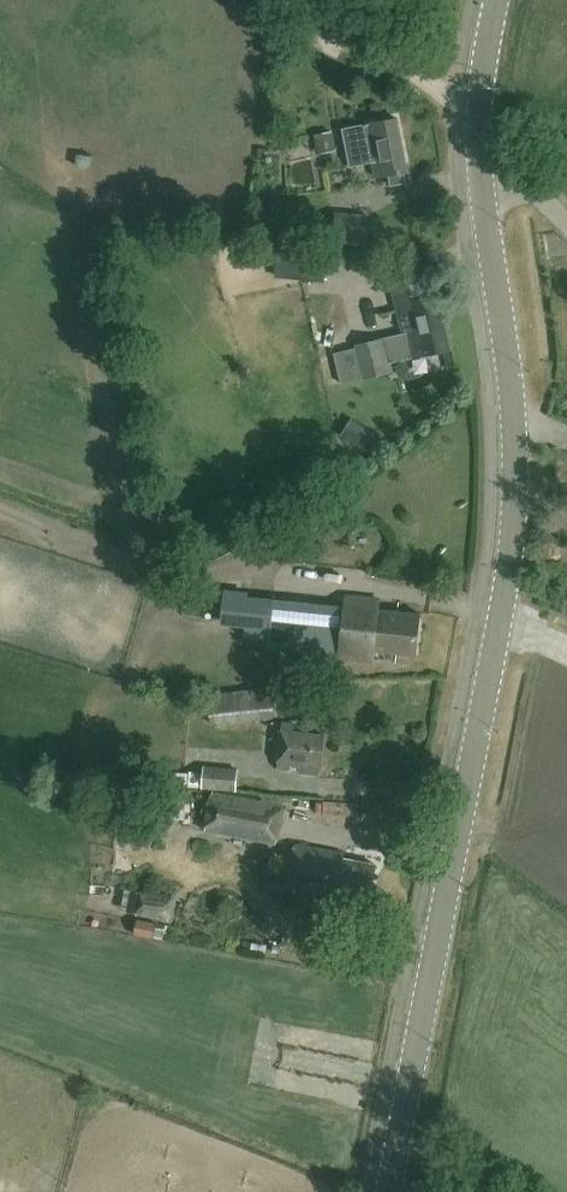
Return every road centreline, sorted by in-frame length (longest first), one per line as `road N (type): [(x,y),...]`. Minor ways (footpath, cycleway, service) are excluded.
road 1 (secondary): [(389,1191),(478,730),(523,419),(495,66),(509,0)]
road 2 (track): [(349,0),(566,217)]

